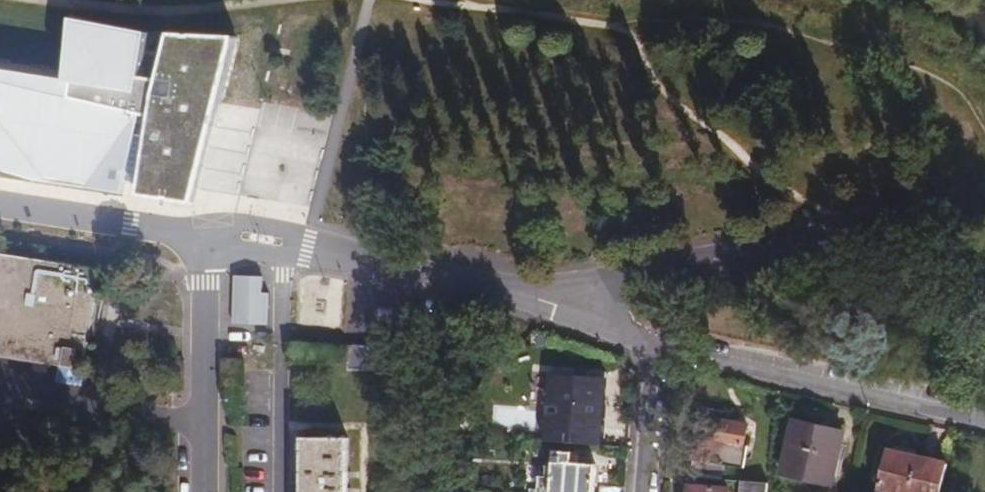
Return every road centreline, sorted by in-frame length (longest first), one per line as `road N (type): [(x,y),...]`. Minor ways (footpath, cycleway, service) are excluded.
road 1 (unclassified): [(984,201),(619,272),(564,305)]
road 2 (unclassified): [(202,232),(564,305)]
road 3 (unclassified): [(650,345),(984,418)]
road 4 (unclassified): [(202,232),(203,491)]
road 5 (unclassified): [(0,201),(202,232)]
road 6 (unclassified): [(650,345),(638,491)]

